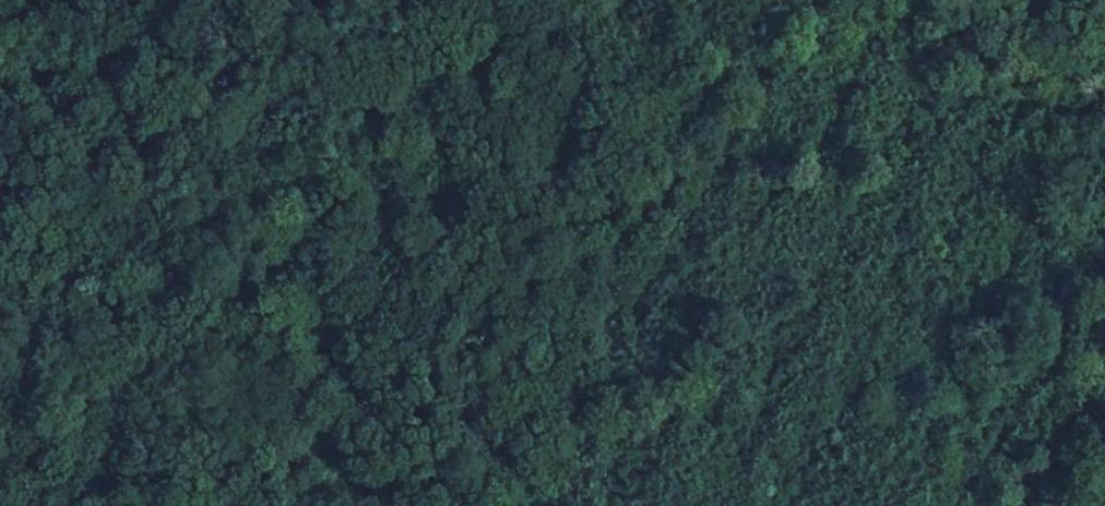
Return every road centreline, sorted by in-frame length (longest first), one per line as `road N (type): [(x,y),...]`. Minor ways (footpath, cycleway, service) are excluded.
road 1 (track): [(1104,131),(866,0)]

